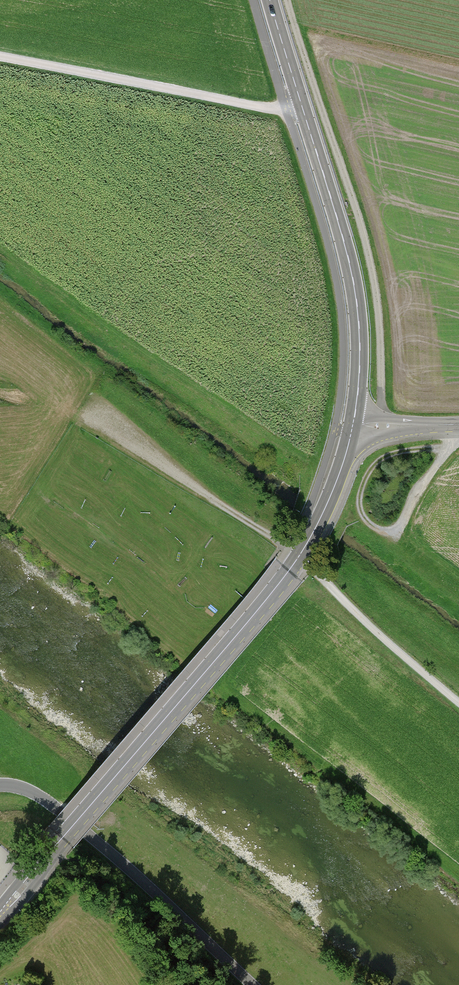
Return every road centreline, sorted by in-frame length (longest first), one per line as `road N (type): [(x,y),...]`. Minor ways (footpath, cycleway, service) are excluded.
road 1 (primary): [(353,423),(338,478),(290,569),(62,838)]
road 2 (track): [(288,0),(377,294),(383,426)]
road 3 (primary): [(270,0),(352,273),(360,360),(353,423)]
road 4 (unclassified): [(0,784),(46,799),(254,984)]
road 5 (track): [(0,56),(286,112)]
road 6 (track): [(456,424),(455,439),(396,528),(376,528),(360,509),(364,482),(380,459),(416,449)]
road 7 (track): [(289,547),(85,408)]
road 8 (track): [(289,547),(458,701)]

